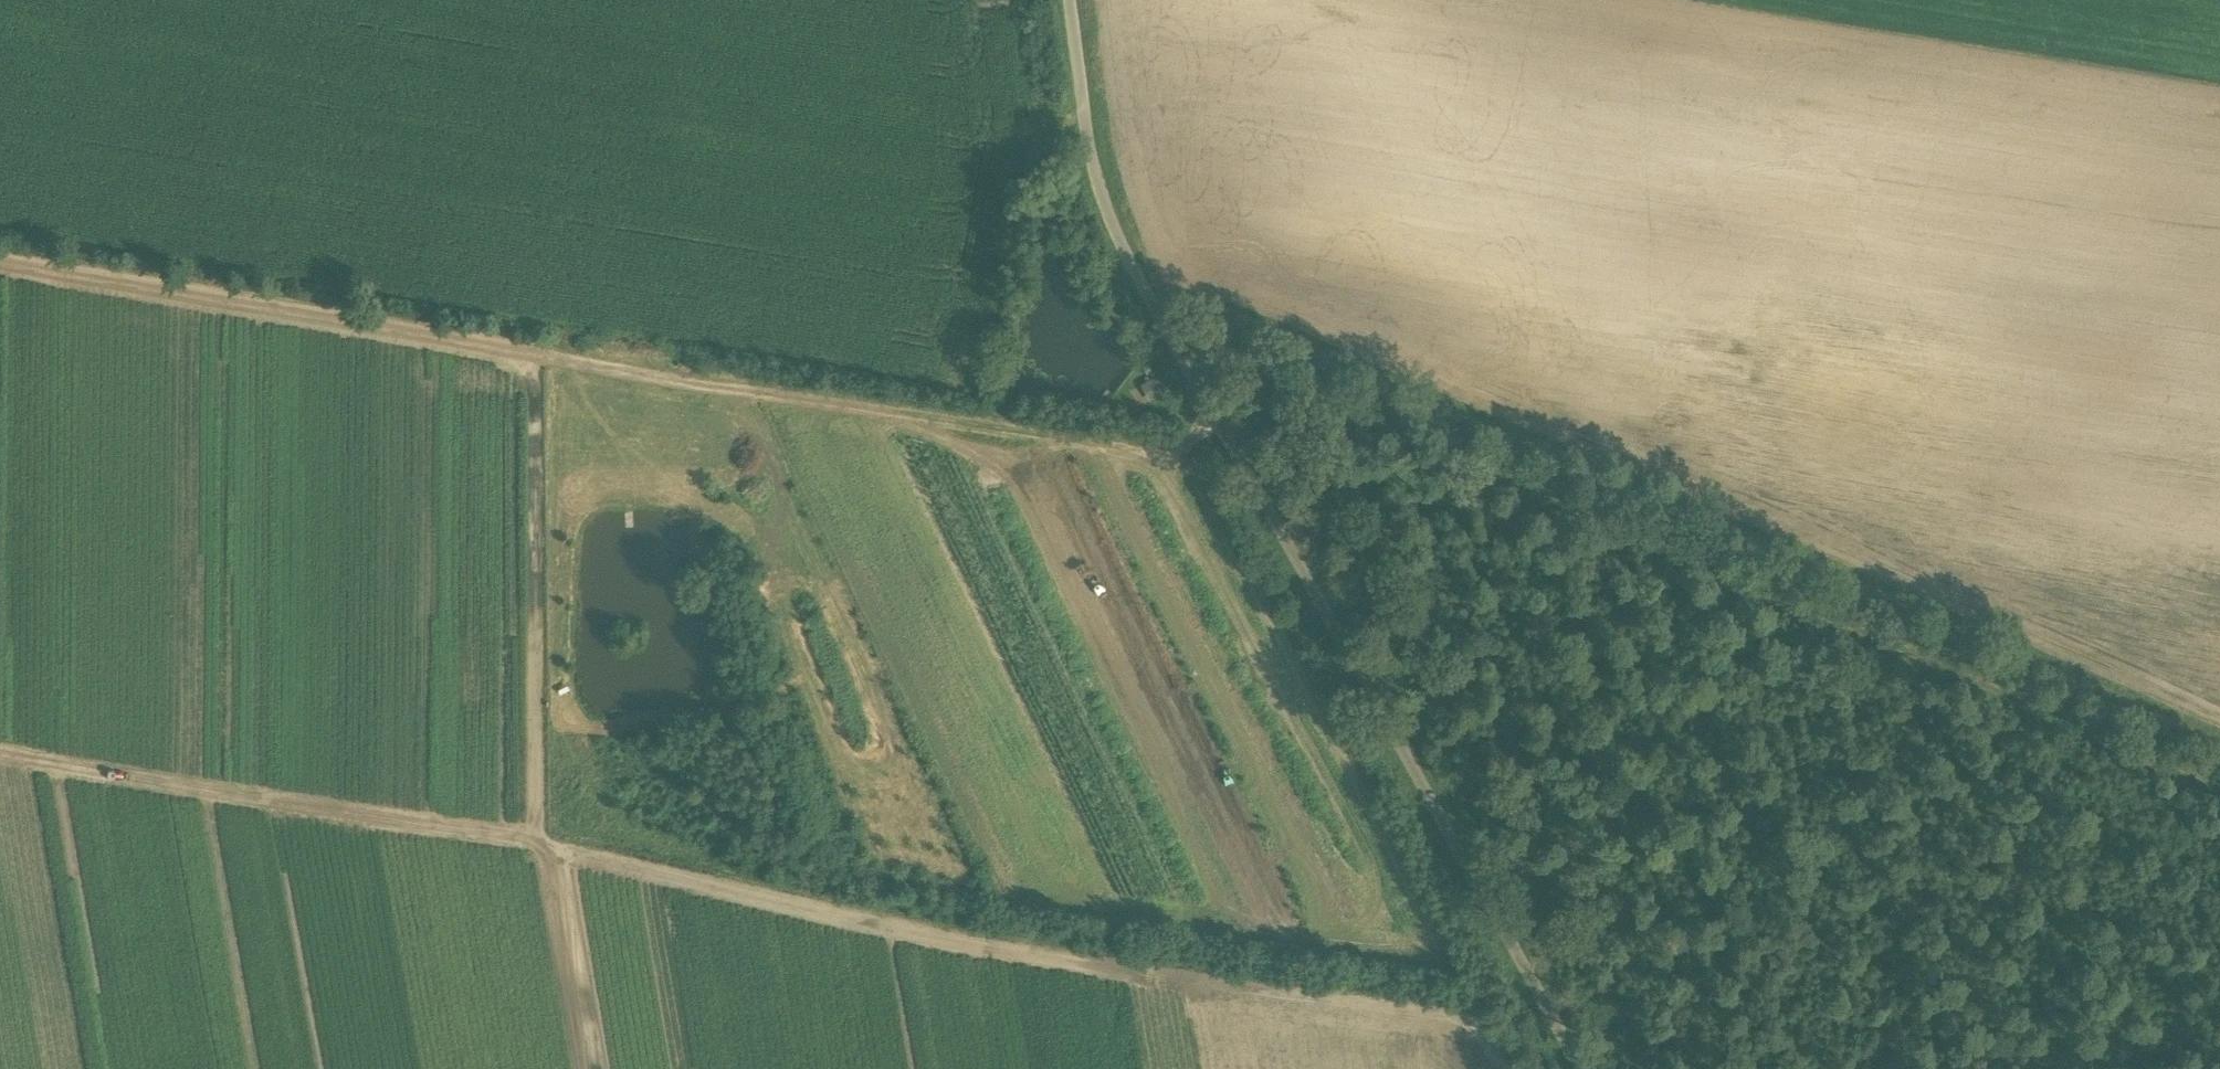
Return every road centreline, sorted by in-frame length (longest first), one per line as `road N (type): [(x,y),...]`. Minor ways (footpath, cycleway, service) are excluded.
road 1 (unclassified): [(1067,0),(1088,141),(1120,220),(1574,1068)]

